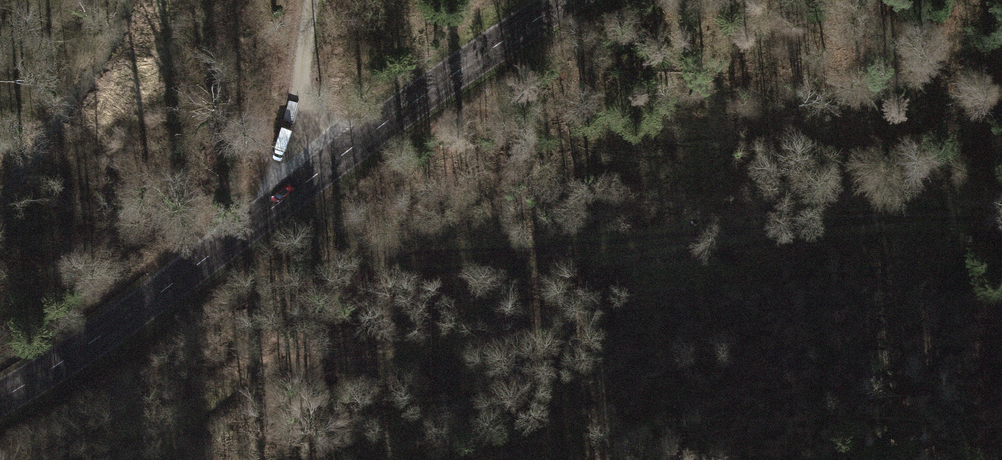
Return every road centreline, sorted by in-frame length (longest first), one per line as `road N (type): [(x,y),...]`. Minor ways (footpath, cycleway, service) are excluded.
road 1 (track): [(160,459),(220,388),(249,368),(396,367),(449,339),(520,253),(1001,209)]
road 2 (tertiary): [(564,0),(57,366),(0,397)]
road 3 (track): [(520,253),(439,262),(377,258),(337,233),(298,189)]
road 4 (track): [(315,177),(300,153),(298,110),(314,0)]

